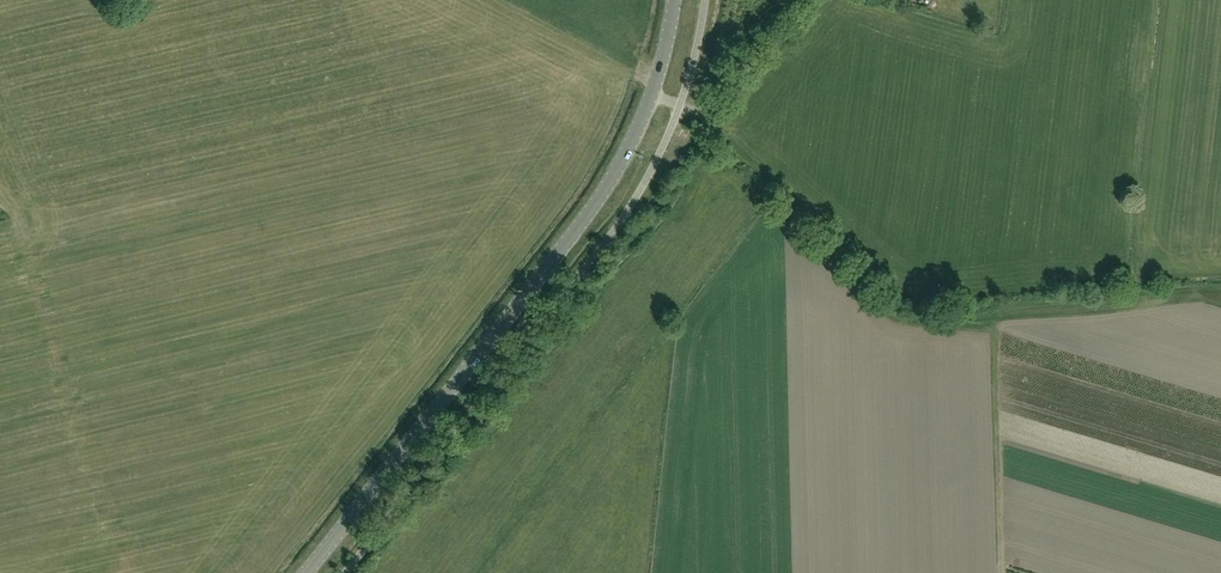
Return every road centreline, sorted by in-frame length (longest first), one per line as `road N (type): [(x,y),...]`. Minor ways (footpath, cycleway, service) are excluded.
road 1 (tertiary): [(674,0),(660,71),(620,166),(305,572)]

